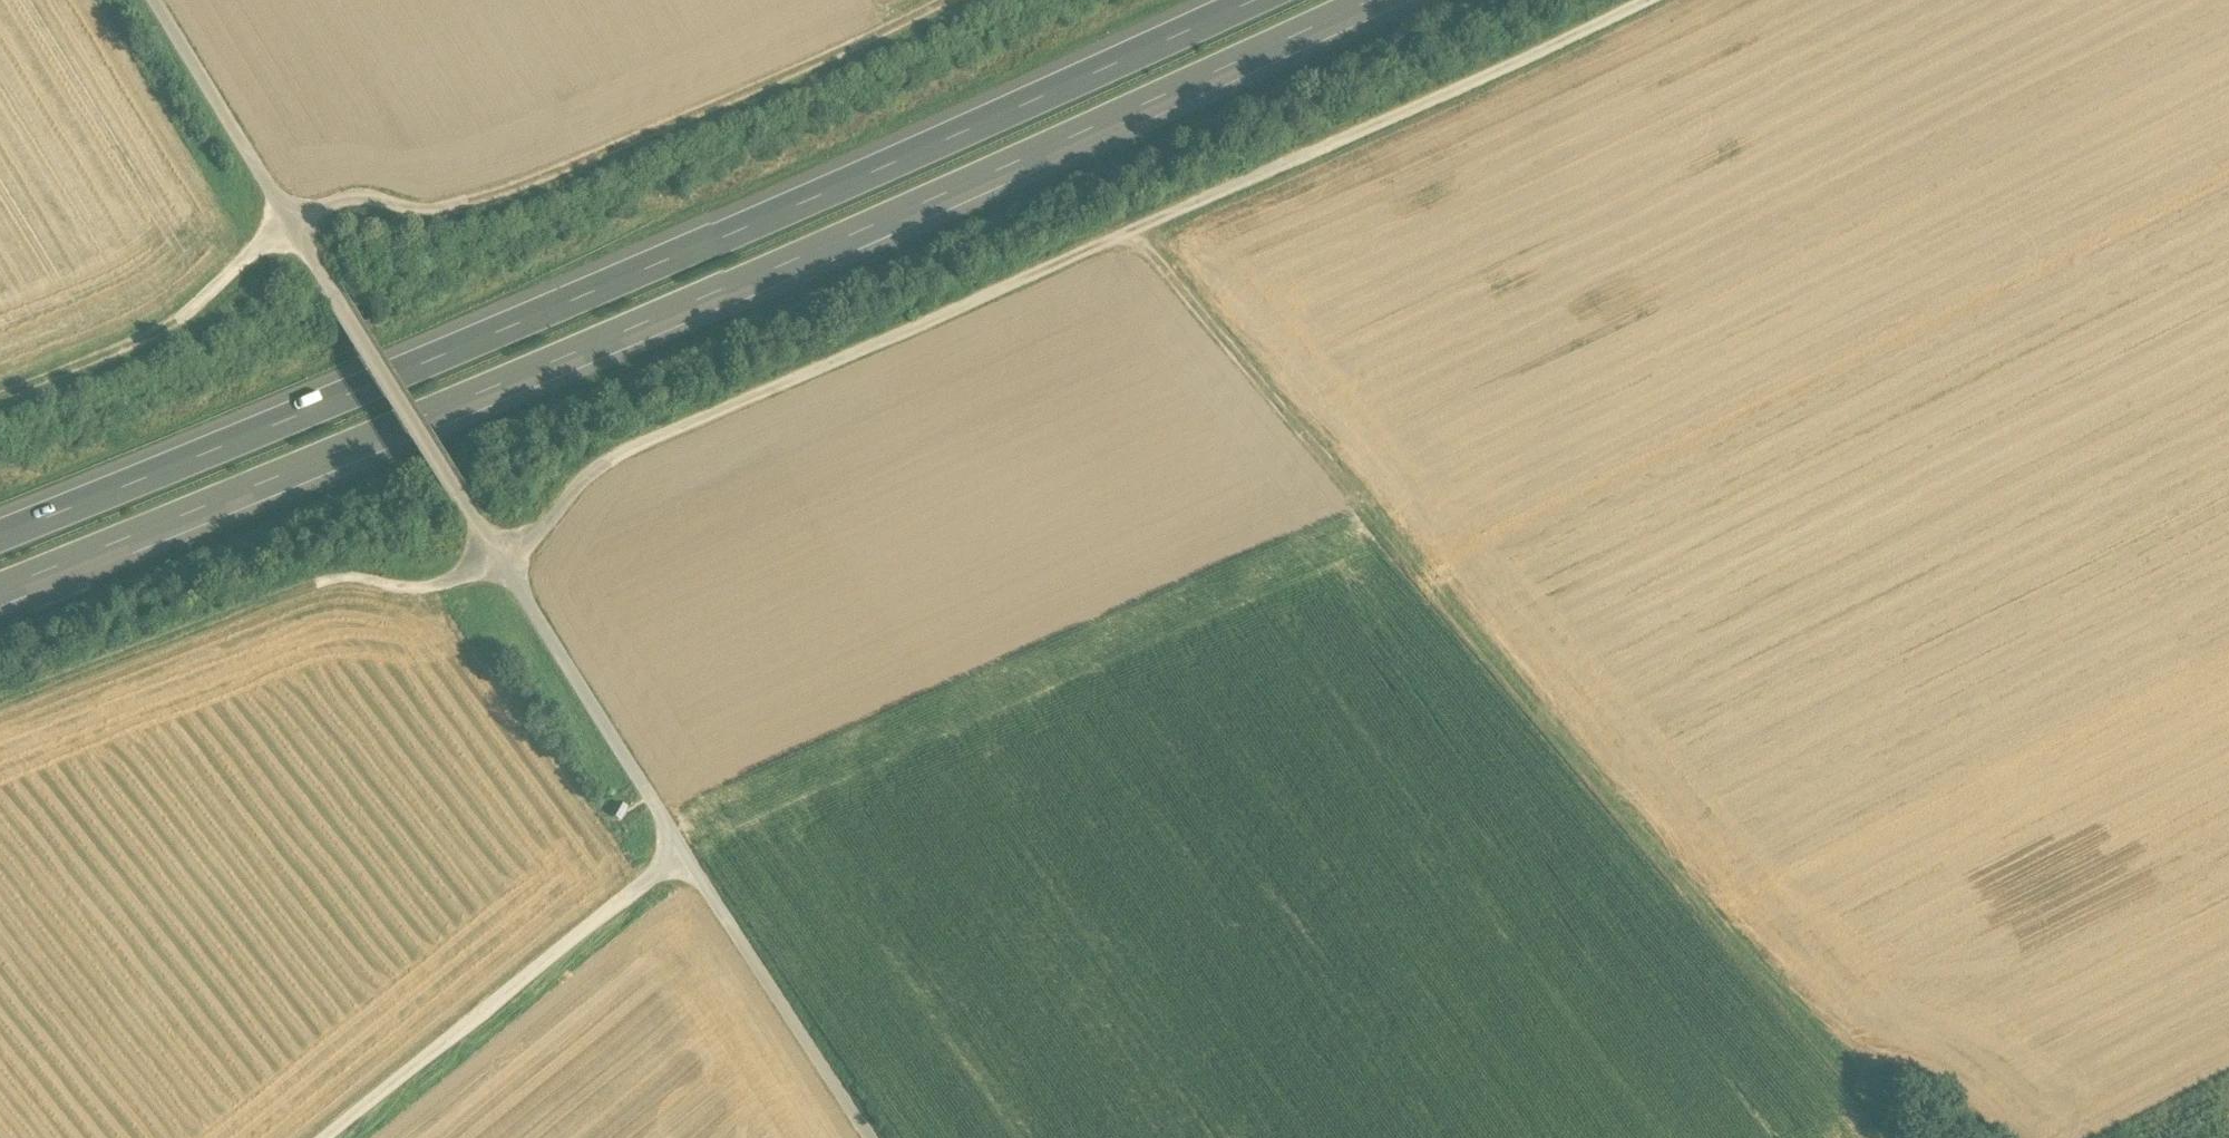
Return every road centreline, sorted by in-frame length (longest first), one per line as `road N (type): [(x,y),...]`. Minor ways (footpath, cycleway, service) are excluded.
road 1 (motorway): [(0,583),(364,440),(1354,0)]
road 2 (motorway): [(1243,0),(517,322),(0,528)]
road 3 (track): [(1652,0),(626,451),(501,563)]
road 4 (track): [(1925,1137),(1817,1036),(1126,235)]
road 5 (track): [(954,0),(468,202),(412,209),(341,203),(293,224)]
road 6 (track): [(501,563),(871,1137)]
road 7 (track): [(154,0),(501,563)]
road 8 (track): [(0,718),(326,580),(415,590),(501,563)]
road 9 (track): [(680,851),(328,1137)]
road 10 (track): [(0,403),(93,368),(179,321),(293,224)]

